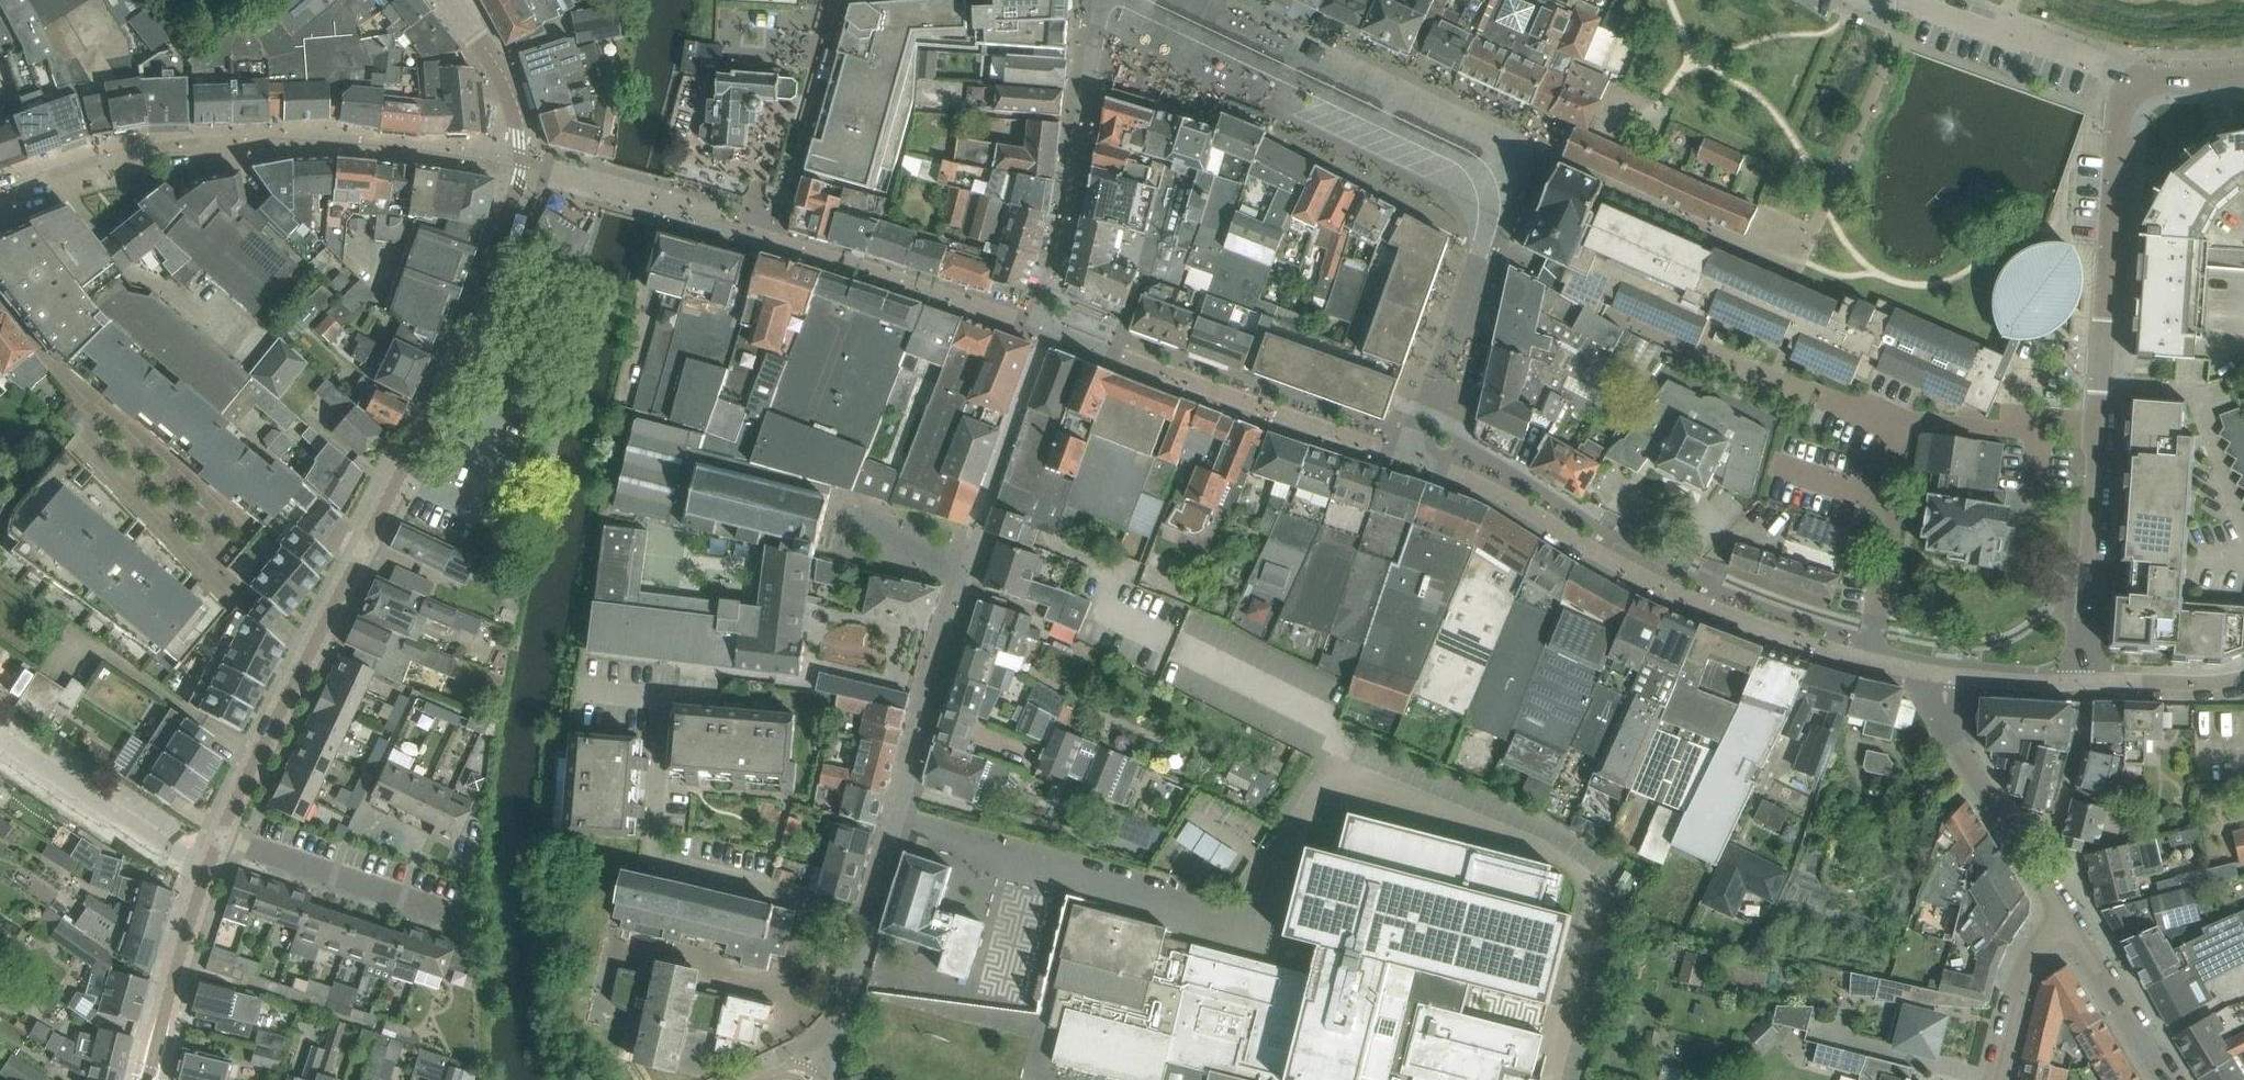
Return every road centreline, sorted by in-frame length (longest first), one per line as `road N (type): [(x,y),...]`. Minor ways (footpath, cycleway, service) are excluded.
road 1 (residential): [(1946,675),(1807,645),(1727,614),(1585,546),(1514,501),(1407,454),(1493,206),(1102,22),(1101,0)]
road 2 (residential): [(522,159),(482,310),(220,836)]
road 3 (residential): [(866,931),(976,530),(1033,371)]
road 4 (residential): [(588,693),(665,701),(653,844),(660,861),(782,892),(866,931)]
road 5 (residential): [(2113,232),(2081,681)]
road 6 (residential): [(2067,924),(1955,739),(1946,675)]
road 7 (residential): [(471,921),(220,836)]
road 8 (residential): [(220,836),(147,1079)]
road 9 (residential): [(2164,1079),(2067,924)]
road 10 (residential): [(522,159),(498,75),(450,0)]
road 11 (residential): [(1996,1079),(2034,954),(2067,924)]
road 12 (residential): [(810,1079),(803,1073),(834,1043),(866,931)]
road 13 (residential): [(2081,681),(2243,677)]
road 14 (residential): [(2113,232),(2130,90)]
road 15 (residential): [(2130,90),(2104,66),(2002,33)]
road 16 (residential): [(1946,675),(2081,681)]

